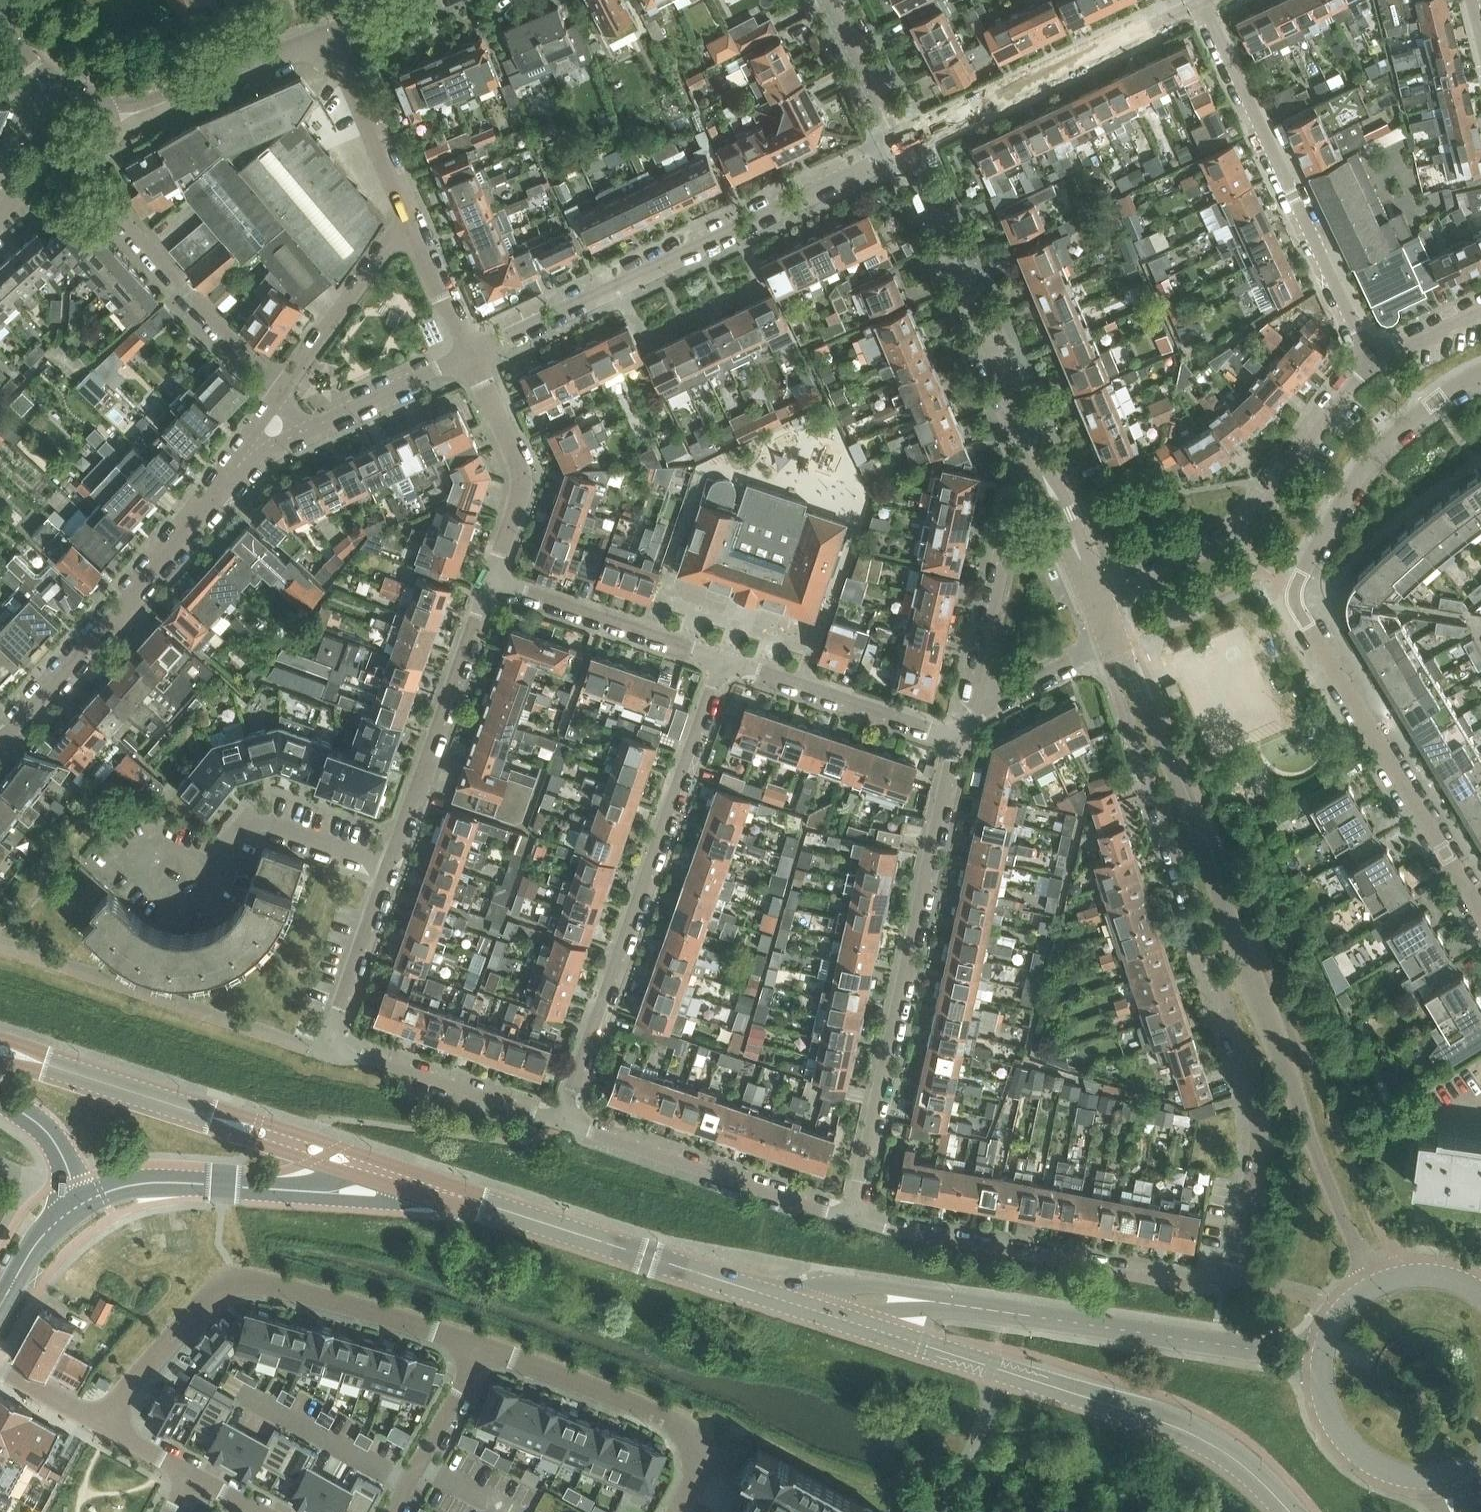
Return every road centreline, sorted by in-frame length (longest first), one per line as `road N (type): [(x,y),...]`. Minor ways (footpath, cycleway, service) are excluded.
road 1 (residential): [(1114,642),(1114,681),(1263,1146),(1236,1260),(1223,1280),(1190,1286),(854,1220)]
road 2 (residential): [(566,1123),(330,1046),(491,588)]
road 3 (unclassified): [(1378,1286),(1346,1227),(1114,642)]
road 4 (residential): [(1480,909),(1295,599),(1302,571),(1384,446),(1480,375)]
road 5 (residential): [(958,734),(854,1220)]
road 6 (residential): [(566,1123),(725,660)]
road 7 (secondary): [(846,1321),(1178,1430),(1240,1462),(1289,1511)]
road 8 (residential): [(471,354),(905,145)]
road 9 (residential): [(1370,366),(1203,5)]
road 10 (residential): [(0,745),(251,450)]
road 11 (tertiary): [(956,1306),(1324,1361)]
road 12 (residential): [(1370,366),(1237,532),(1098,604)]
road 13 (residential): [(174,1338),(217,1295),(259,1283),(484,1347)]
road 14 (secondary): [(767,1296),(455,1196)]
road 15 (secondary): [(303,1147),(0,1050)]
road 16 (residential): [(484,1347),(671,1415),(707,1464),(680,1511)]
road 17 (unclassified): [(1026,429),(905,145)]
road 18 (residential): [(854,1220),(566,1123)]
road 19 (residential): [(1203,5),(930,131)]
road 20 (residential): [(1026,429),(977,710)]
road 21 (residential): [(491,588),(522,475),(471,354)]
road 22 (residential): [(491,588),(725,660)]
road 23 (residential): [(725,660),(958,734)]
road 24 (residential): [(287,391),(121,215)]
road 25 (residential): [(110,121),(335,34)]
road 26 (residential): [(410,224),(287,391)]
road 27 (residential): [(410,224),(335,34)]
road 28 (tertiary): [(956,1306),(913,1291),(767,1296)]
road 29 (tertiary): [(1324,1361),(1334,1421),(1361,1455),(1401,1474),(1444,1474)]
road 30 (unclassified): [(1098,604),(1026,429)]
road 31 (residential): [(484,1347),(392,1511)]
road 32 (residential): [(305,430),(471,354)]
road 33 (unclassified): [(905,145),(830,0)]
road 34 (residential): [(977,710),(1114,642)]
road 35 (residential): [(304,1191),(339,1200),(455,1196)]
road 36 (residential): [(471,354),(410,224)]
road 37 (residential): [(80,1207),(48,1135),(4,1102)]
road 38 (residential): [(0,1310),(37,1245),(80,1207)]
road 39 (residential): [(0,1366),(111,1425)]
road 40 (residential): [(1480,309),(1370,366)]

